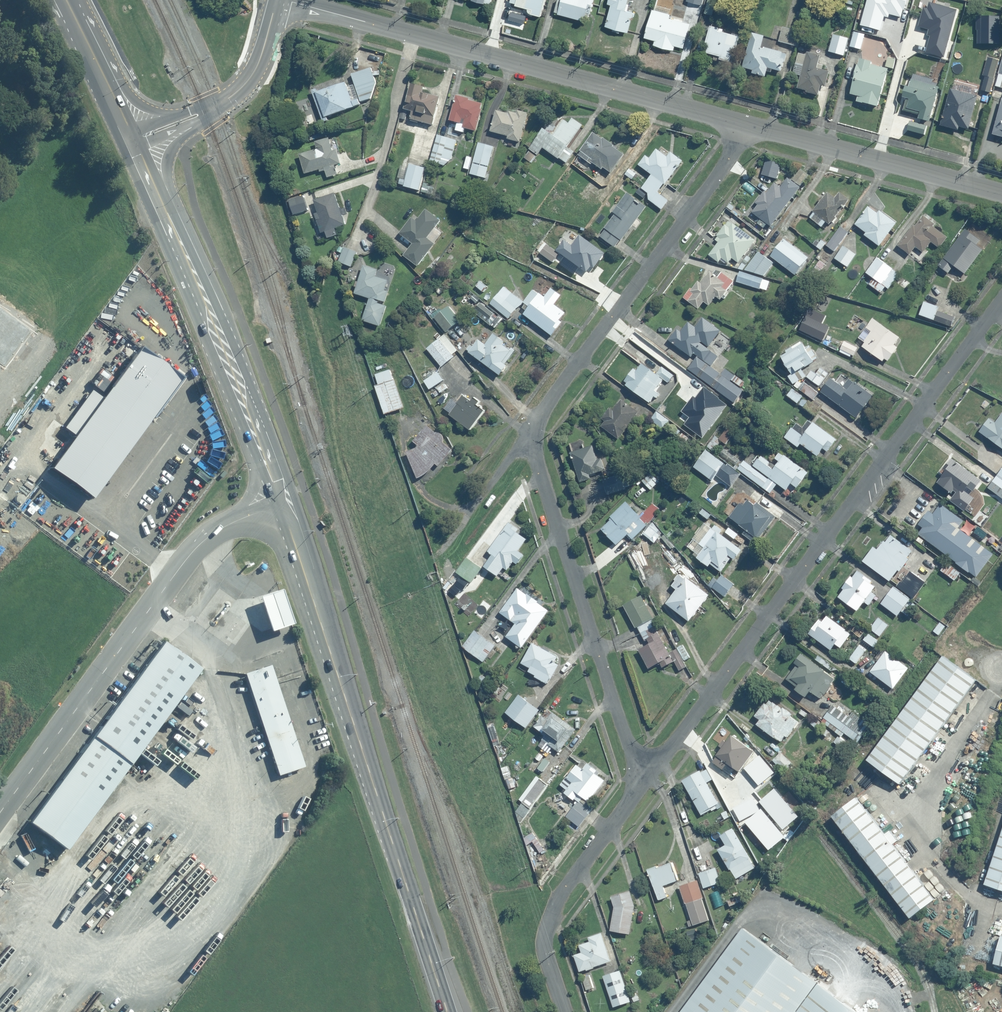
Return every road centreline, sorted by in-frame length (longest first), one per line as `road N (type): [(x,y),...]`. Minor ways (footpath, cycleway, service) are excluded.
road 1 (residential): [(1001,295),(646,785)]
road 2 (primary): [(279,506),(450,1011)]
road 3 (unclassified): [(0,811),(194,550),(217,532),(279,506)]
road 4 (primary): [(136,142),(279,506)]
road 5 (residential): [(525,436),(749,132)]
road 6 (residential): [(646,785),(525,436)]
road 7 (residential): [(749,132),(414,36)]
road 8 (residential): [(1001,200),(749,132)]
road 9 (residential): [(564,1011),(543,940),(646,785)]
road 10 (secondary): [(277,0),(263,53),(241,90),(136,142)]
road 11 (residential): [(369,206),(414,36)]
road 12 (primary): [(69,0),(136,142)]
road 13 (residential): [(434,549),(525,436)]
road 14 (residential): [(414,36),(287,0)]

